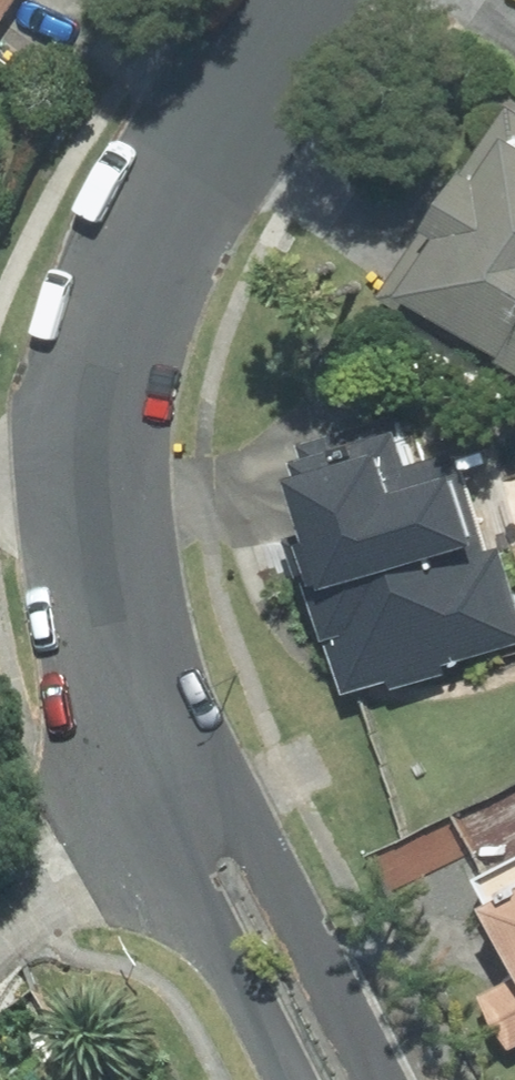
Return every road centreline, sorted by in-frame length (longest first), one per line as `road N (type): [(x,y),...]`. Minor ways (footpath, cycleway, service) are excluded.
road 1 (residential): [(90,489),(105,336),(133,269),(169,196),(302,0)]
road 2 (residential): [(196,825),(264,863),(379,1079)]
road 3 (residential): [(289,1079),(196,906),(196,825)]
road 4 (residential): [(106,615),(133,696),(196,825)]
road 5 (residential): [(106,615),(90,489)]

